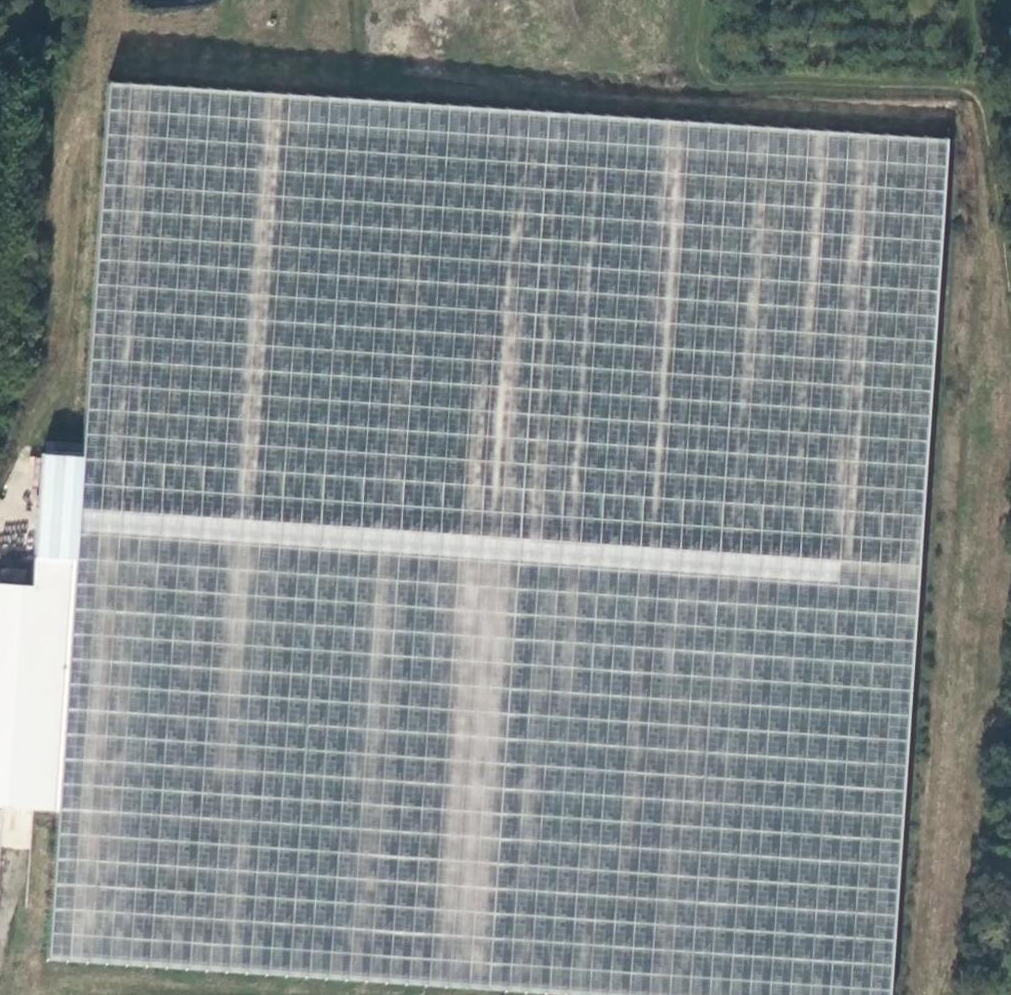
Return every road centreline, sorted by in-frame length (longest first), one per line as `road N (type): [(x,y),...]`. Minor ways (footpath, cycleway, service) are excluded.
road 1 (track): [(976,85),(1010,281)]

